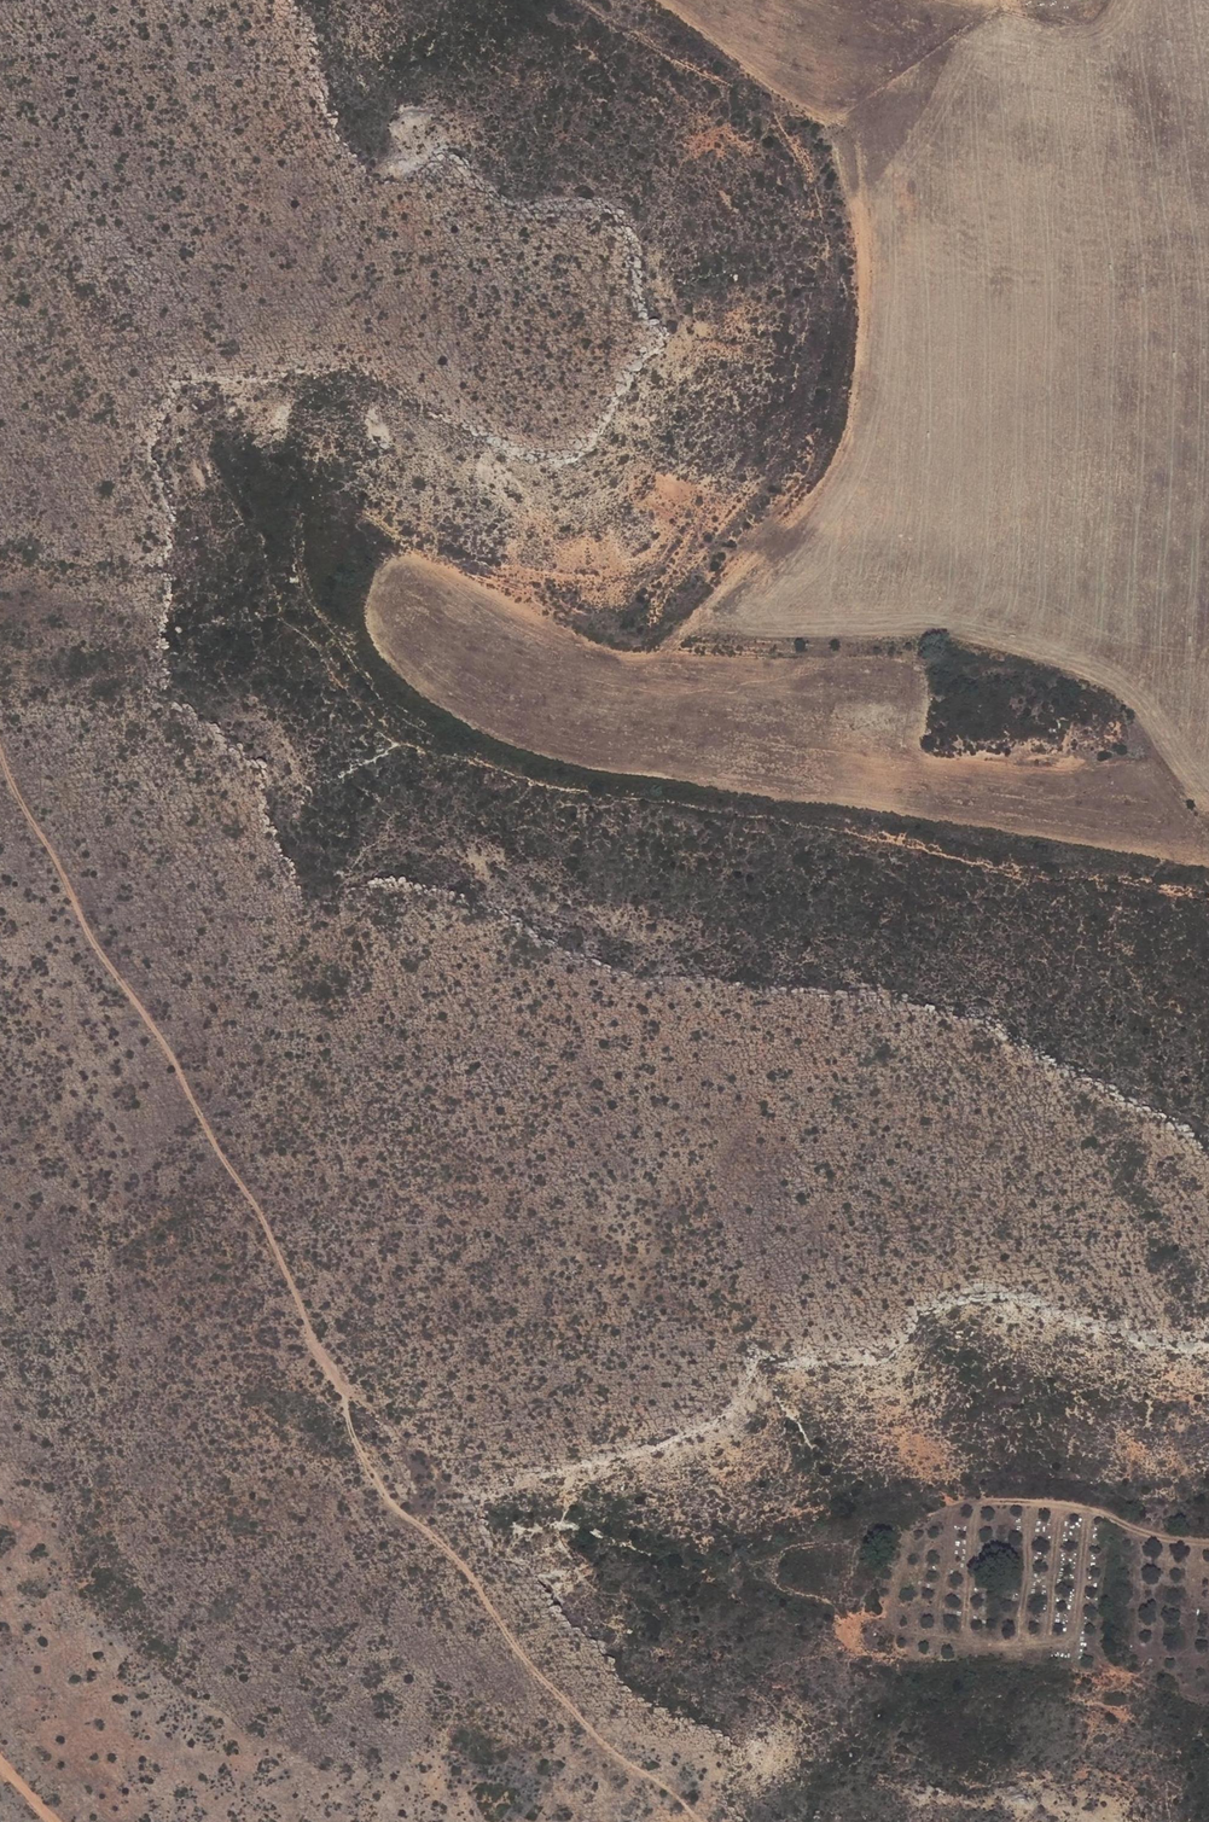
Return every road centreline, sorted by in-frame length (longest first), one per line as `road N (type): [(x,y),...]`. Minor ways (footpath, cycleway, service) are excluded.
road 1 (track): [(706,1821),(624,1763),(575,1712),(500,1610),(431,1534),(416,1453),(396,1424),(356,1402),(340,1378),(277,1237),(94,929),(0,735)]
road 2 (track): [(1175,1703),(1118,1677),(991,1669),(941,1674),(898,1666),(843,1639),(838,1616),(825,1605),(779,1586),(774,1563),(799,1548),(985,1501),(1060,1500),(1110,1521),(1208,1538)]

